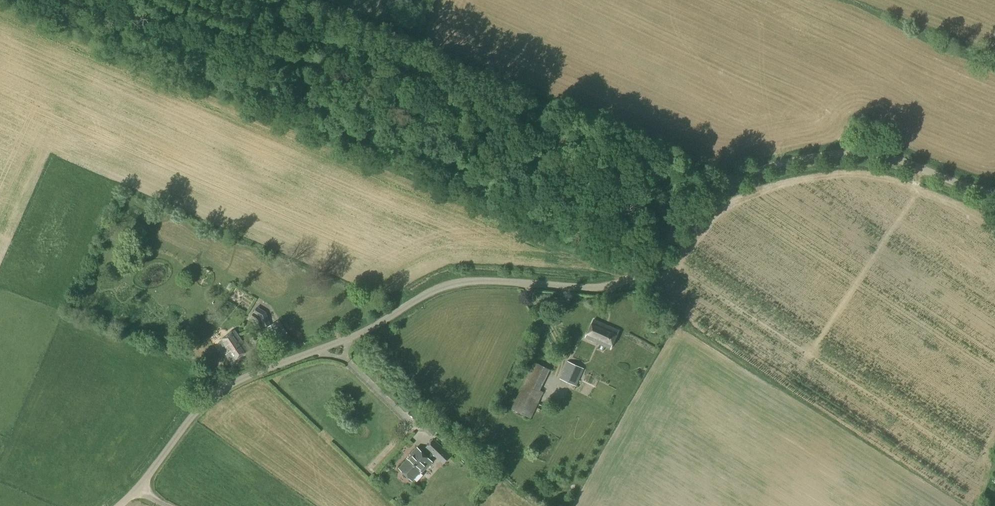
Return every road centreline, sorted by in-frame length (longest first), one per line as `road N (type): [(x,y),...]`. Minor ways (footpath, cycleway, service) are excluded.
road 1 (unclassified): [(122,505),(188,423),(237,383),(362,334),(448,286),(621,283),(711,195),(756,171),(868,154),(994,193)]

